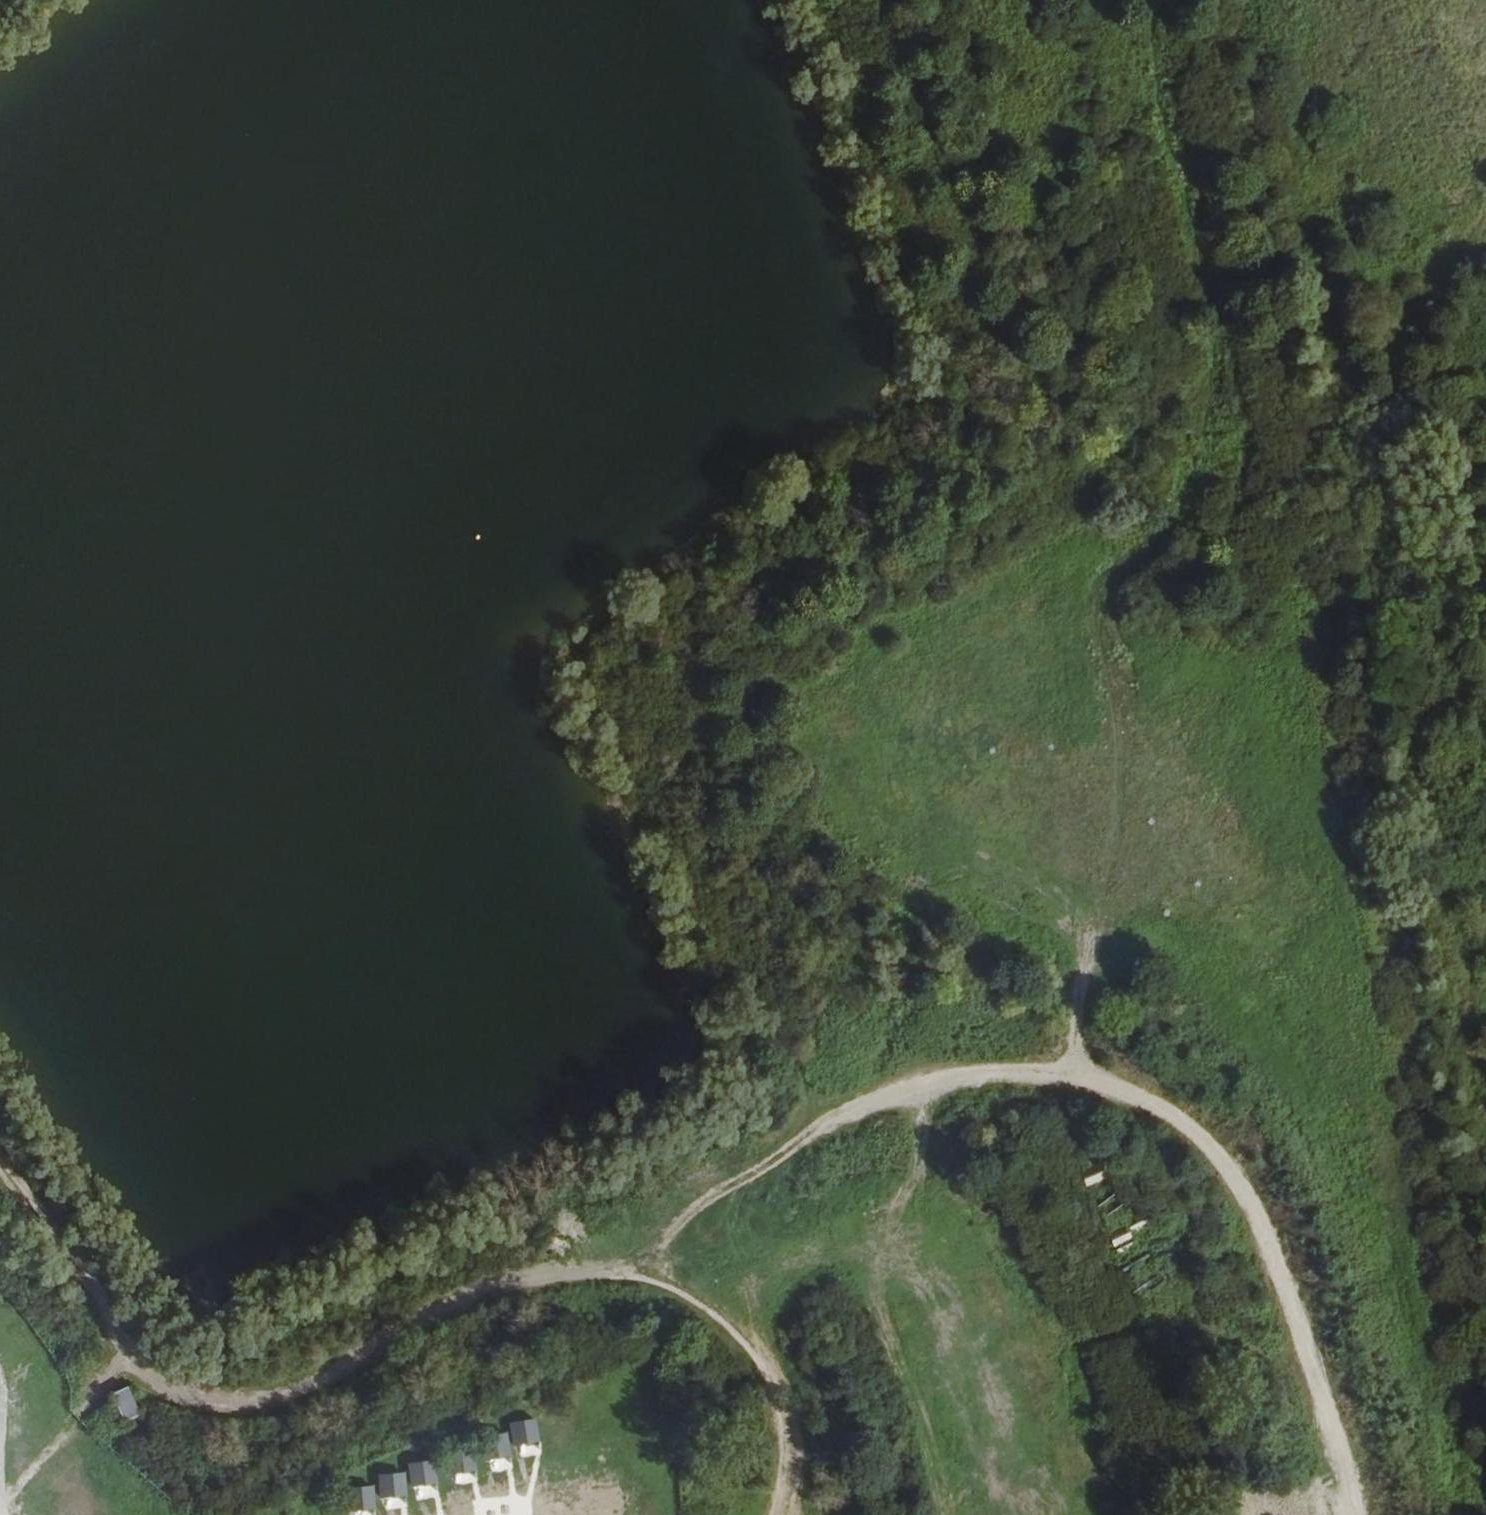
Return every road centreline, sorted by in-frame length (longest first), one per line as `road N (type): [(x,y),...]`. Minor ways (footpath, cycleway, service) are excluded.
road 1 (track): [(960,1082),(1079,1086),(1233,1150),(1296,1257),(1362,1514)]

